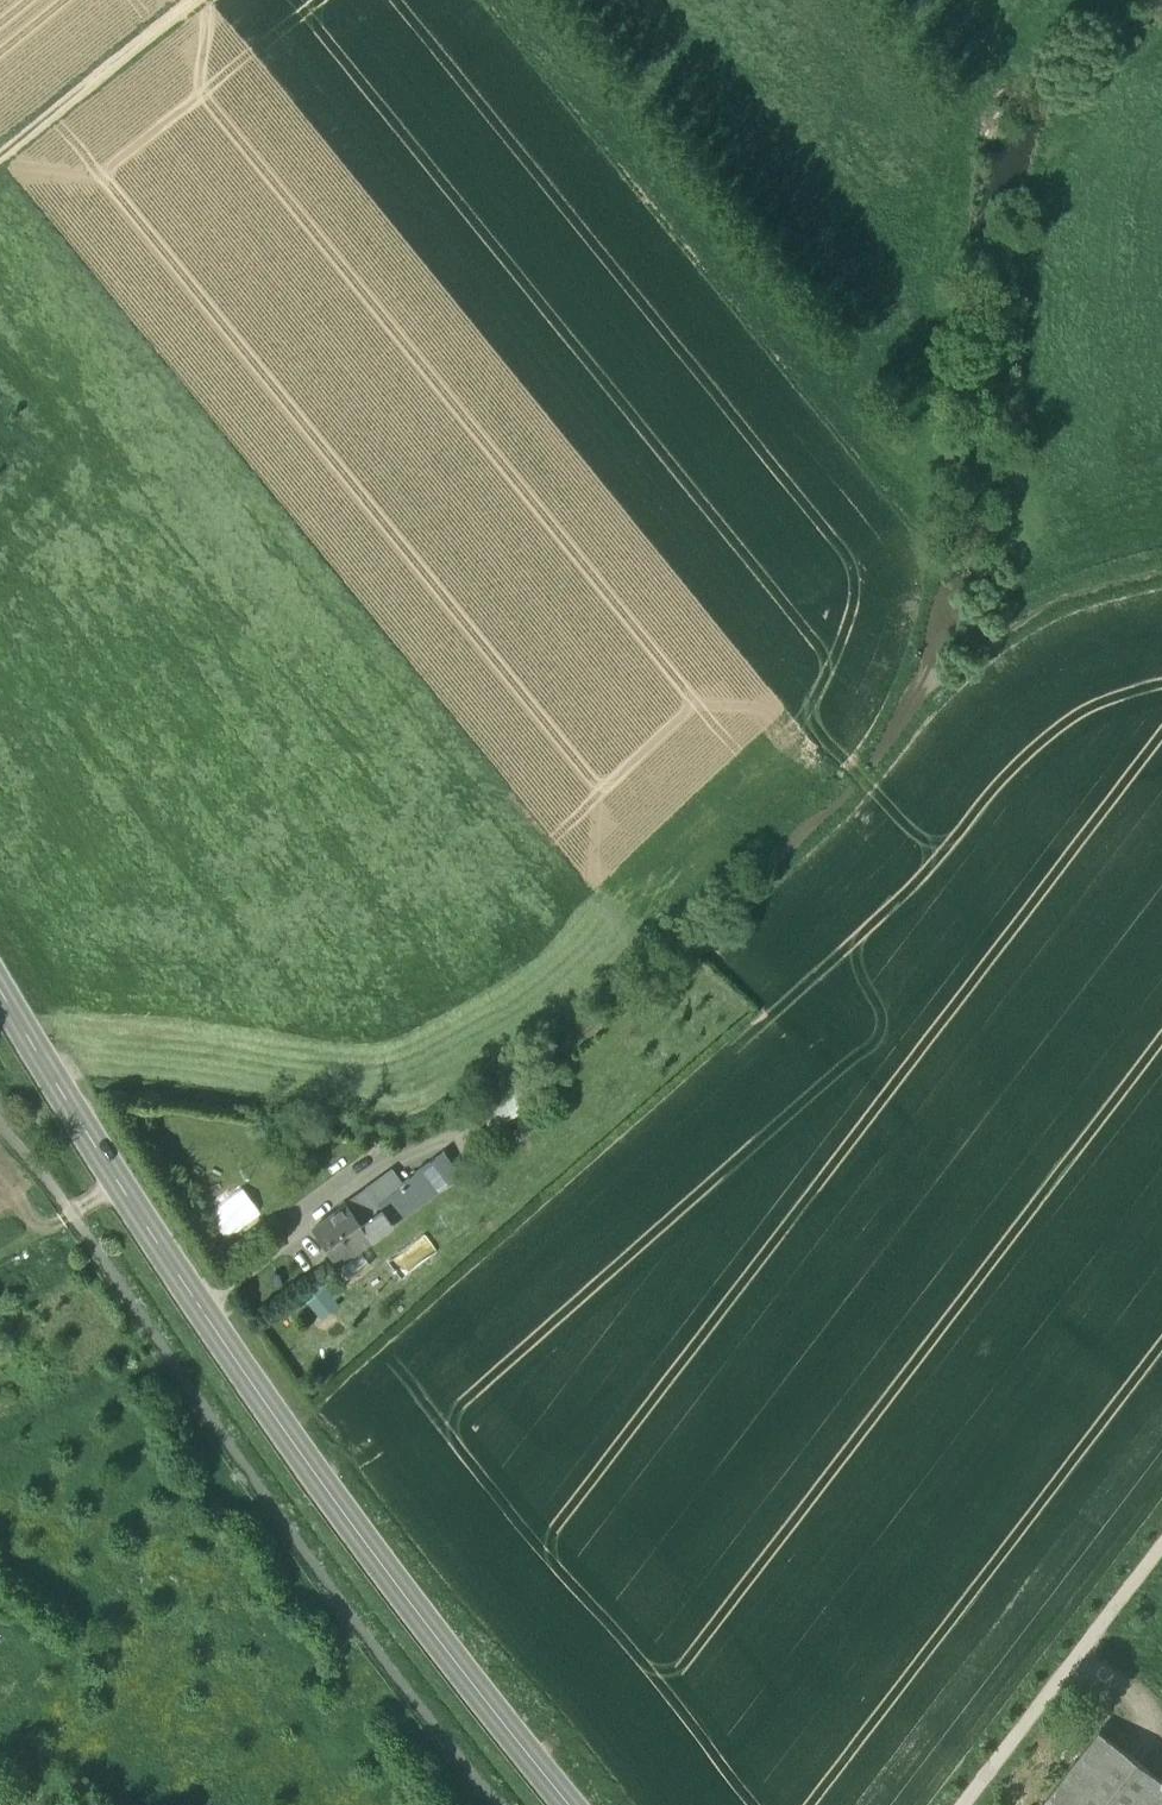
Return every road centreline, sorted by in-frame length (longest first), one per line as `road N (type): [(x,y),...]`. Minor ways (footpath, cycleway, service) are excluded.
road 1 (secondary): [(567,1804),(353,1525),(235,1354),(0,983)]
road 2 (track): [(959,1804),(1161,1542)]
road 3 (track): [(0,193),(240,0)]
road 4 (track): [(1161,563),(1035,616),(933,676)]

